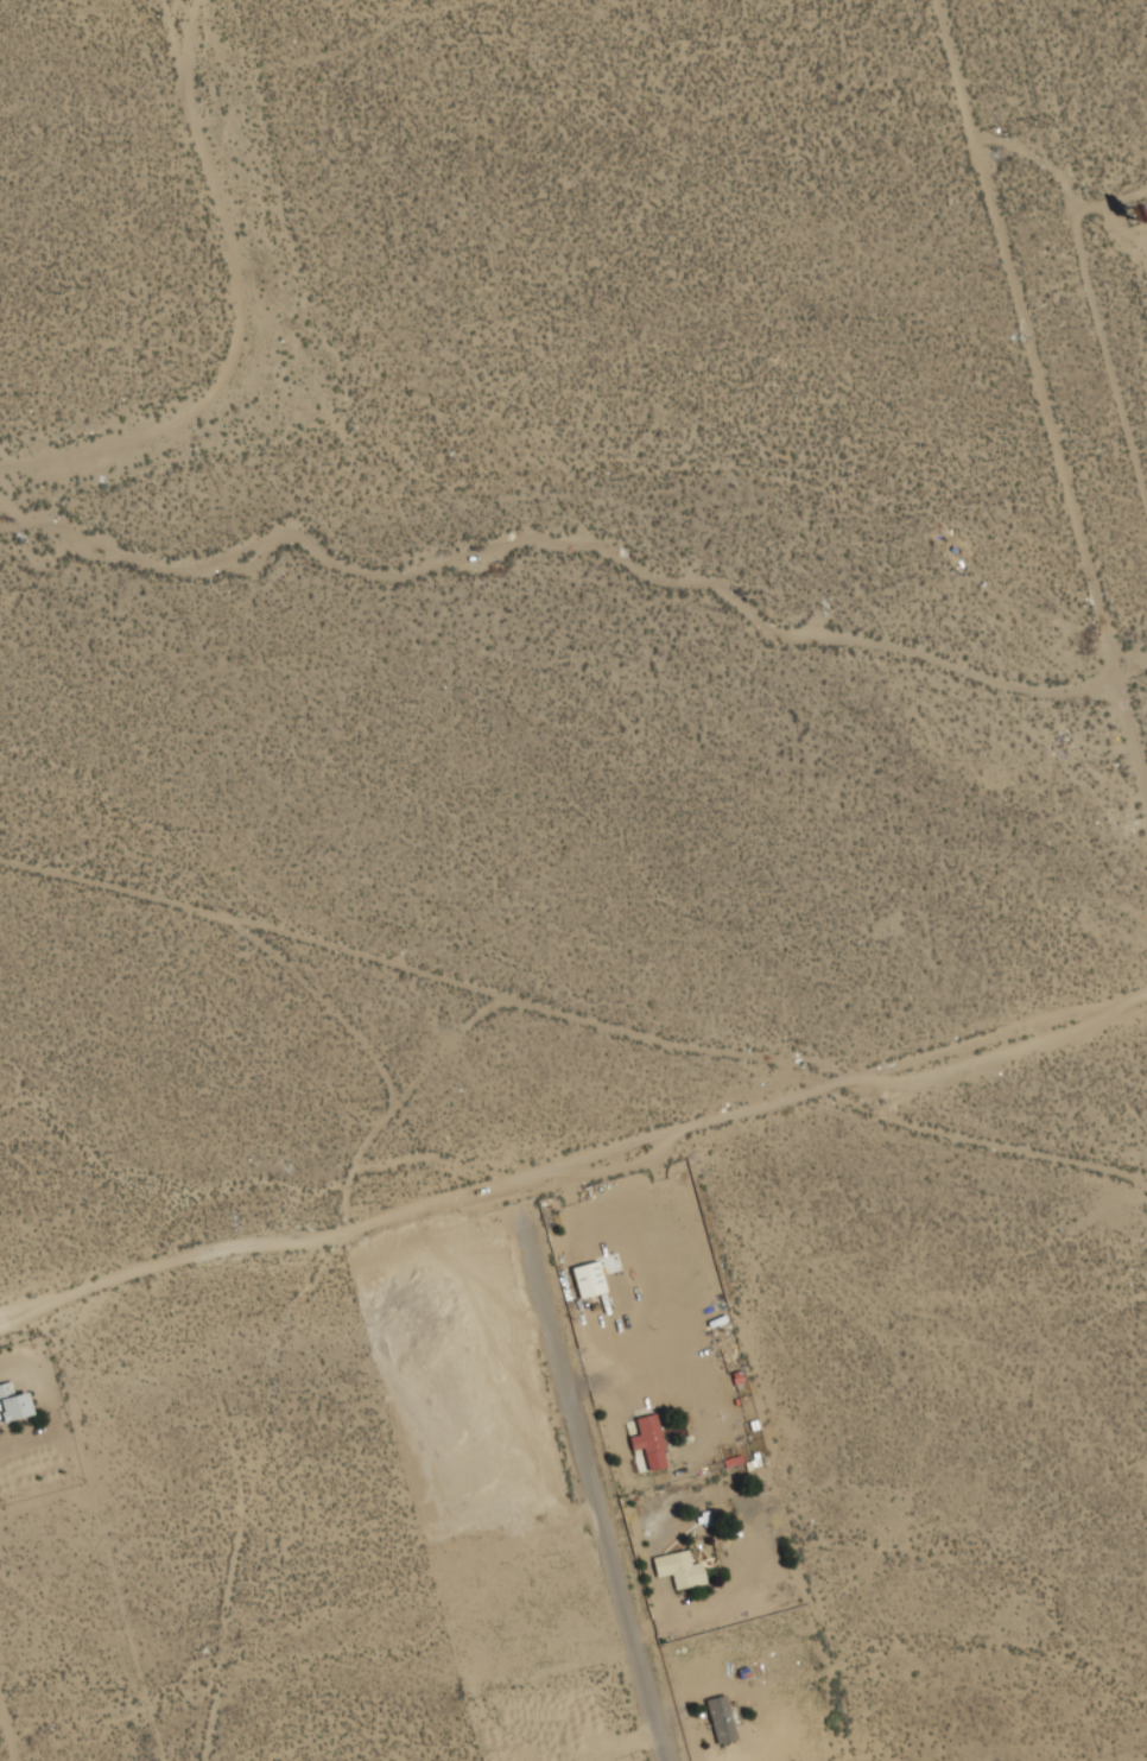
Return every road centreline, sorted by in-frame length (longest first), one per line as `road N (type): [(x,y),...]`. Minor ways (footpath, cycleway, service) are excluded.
road 1 (track): [(932,0),(1146,793)]
road 2 (residential): [(1146,992),(513,1189)]
road 3 (residential): [(513,1189),(665,1760)]

